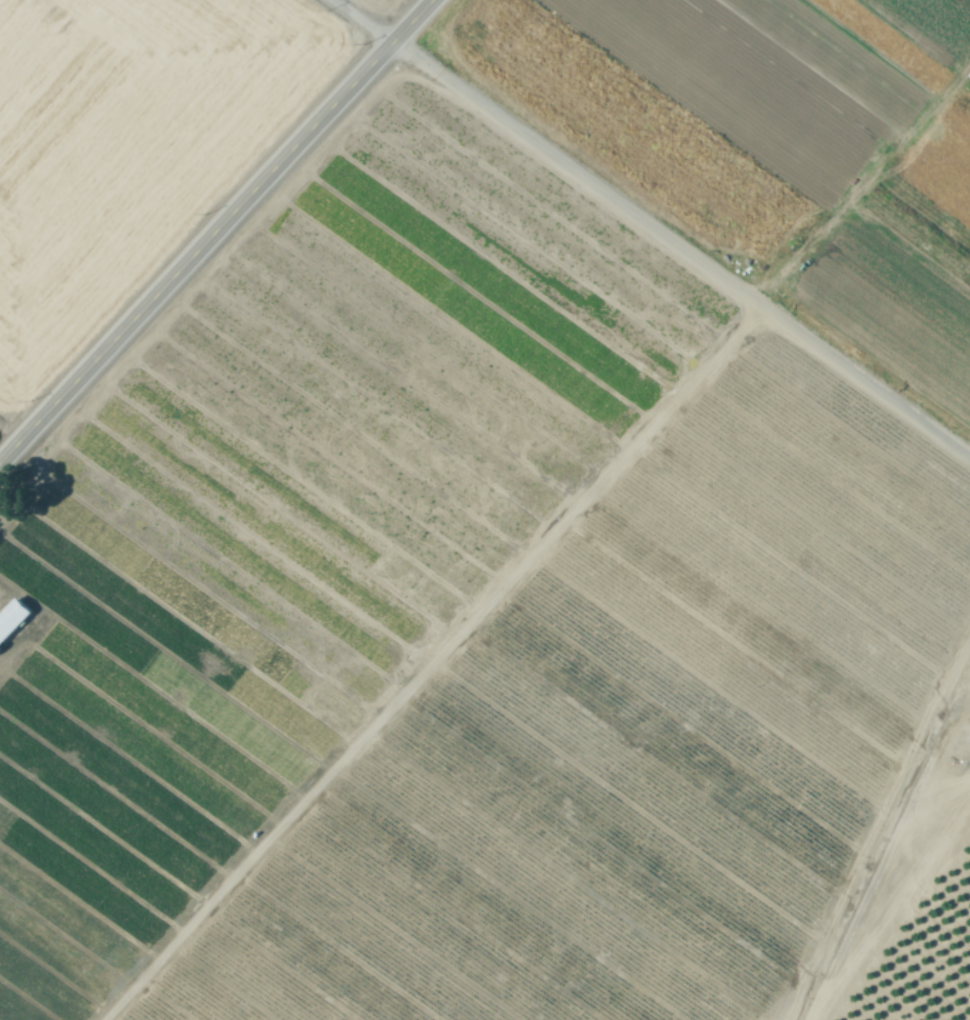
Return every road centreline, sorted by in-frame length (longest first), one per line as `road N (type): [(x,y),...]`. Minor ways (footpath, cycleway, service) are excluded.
road 1 (residential): [(392,42),(969,457)]
road 2 (secondary): [(0,461),(432,0)]

